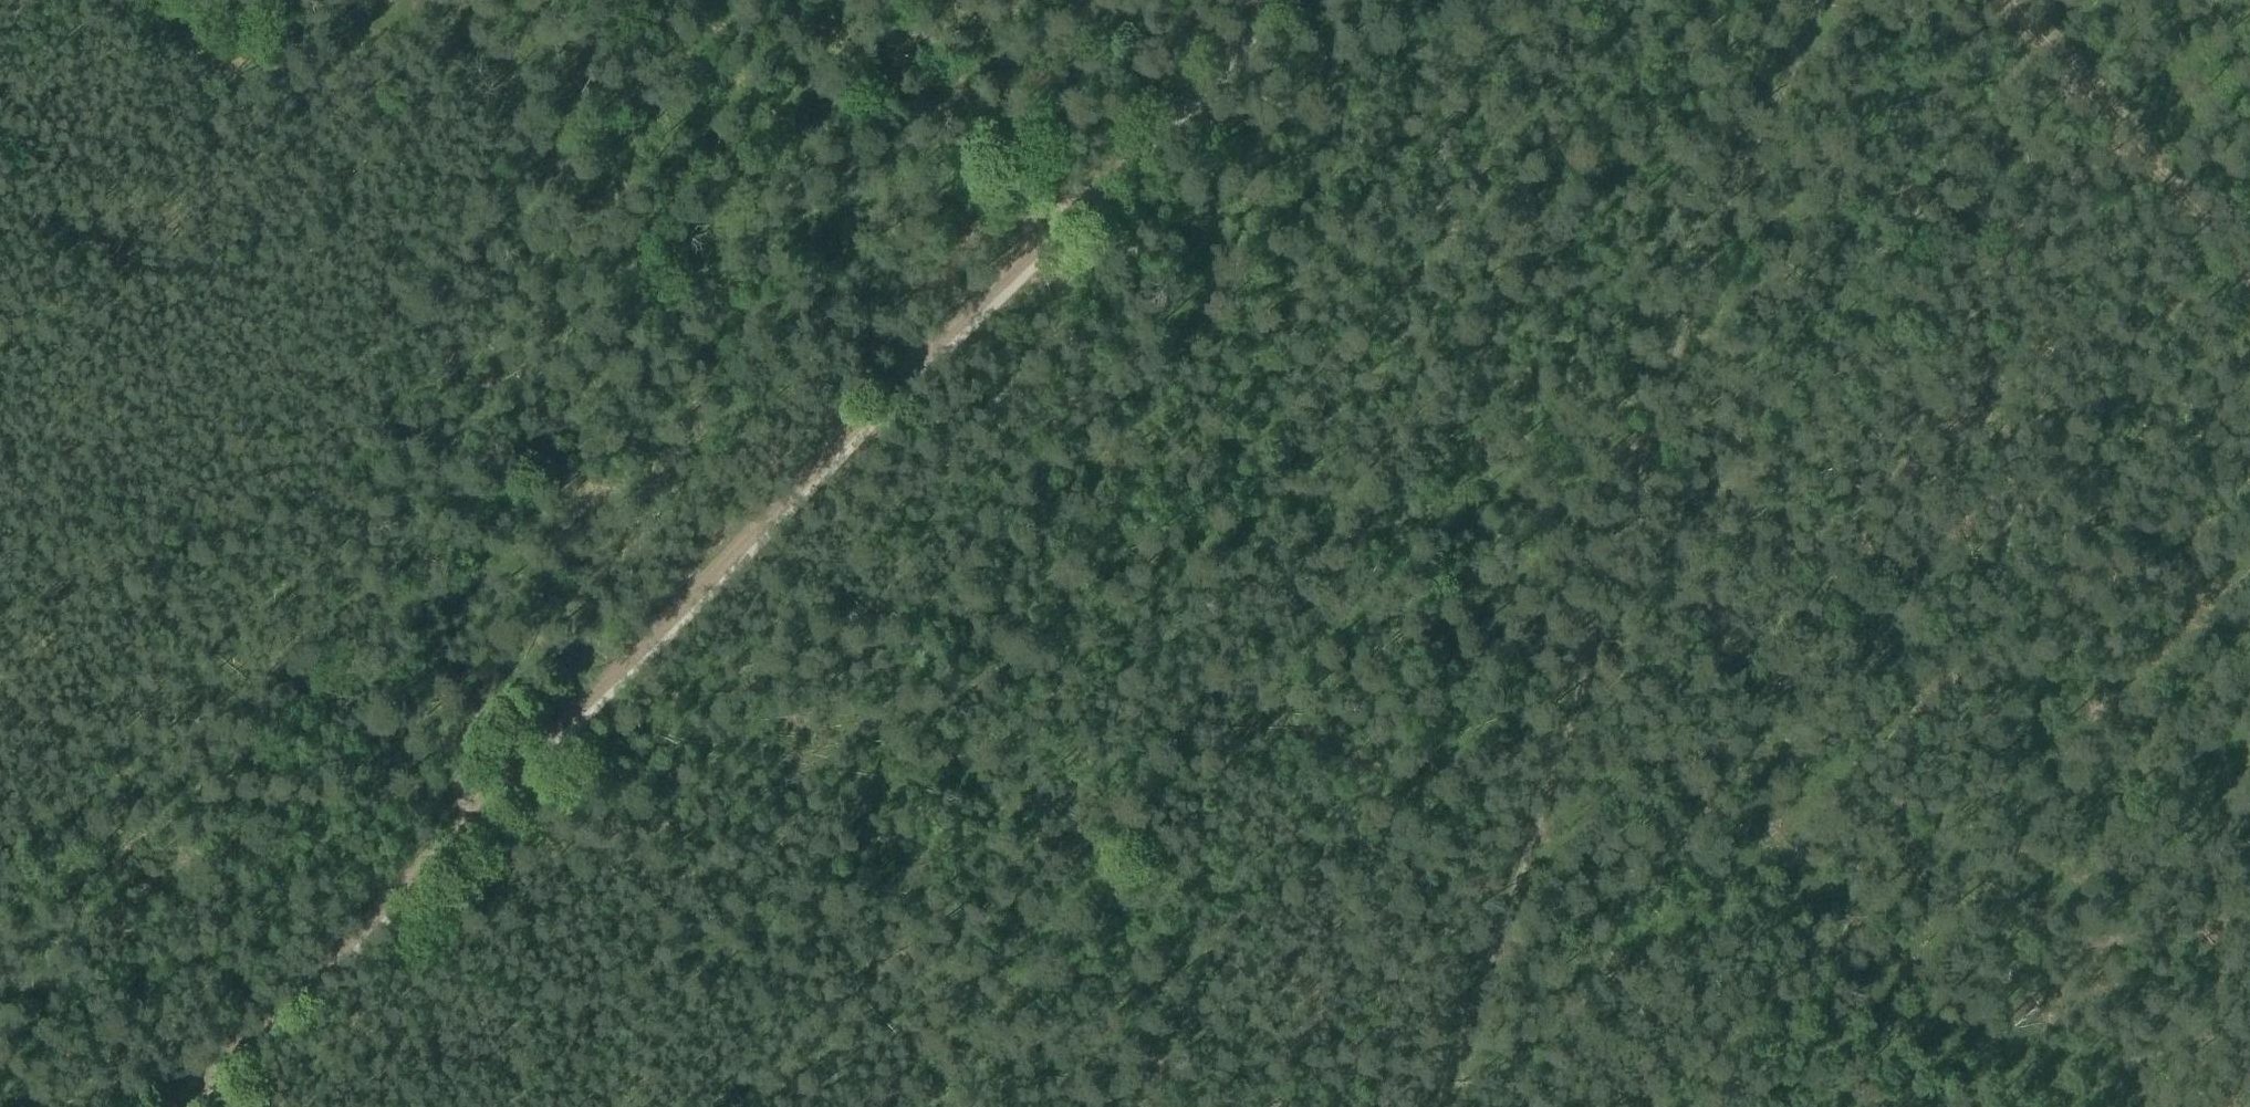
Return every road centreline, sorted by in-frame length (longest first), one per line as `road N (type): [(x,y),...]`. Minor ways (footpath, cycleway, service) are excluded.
road 1 (track): [(1445,1106),(1604,583),(1654,354),(1809,0)]
road 2 (track): [(2020,0),(2249,265)]
road 3 (track): [(1031,262),(968,110),(918,68),(882,14),(885,0)]

